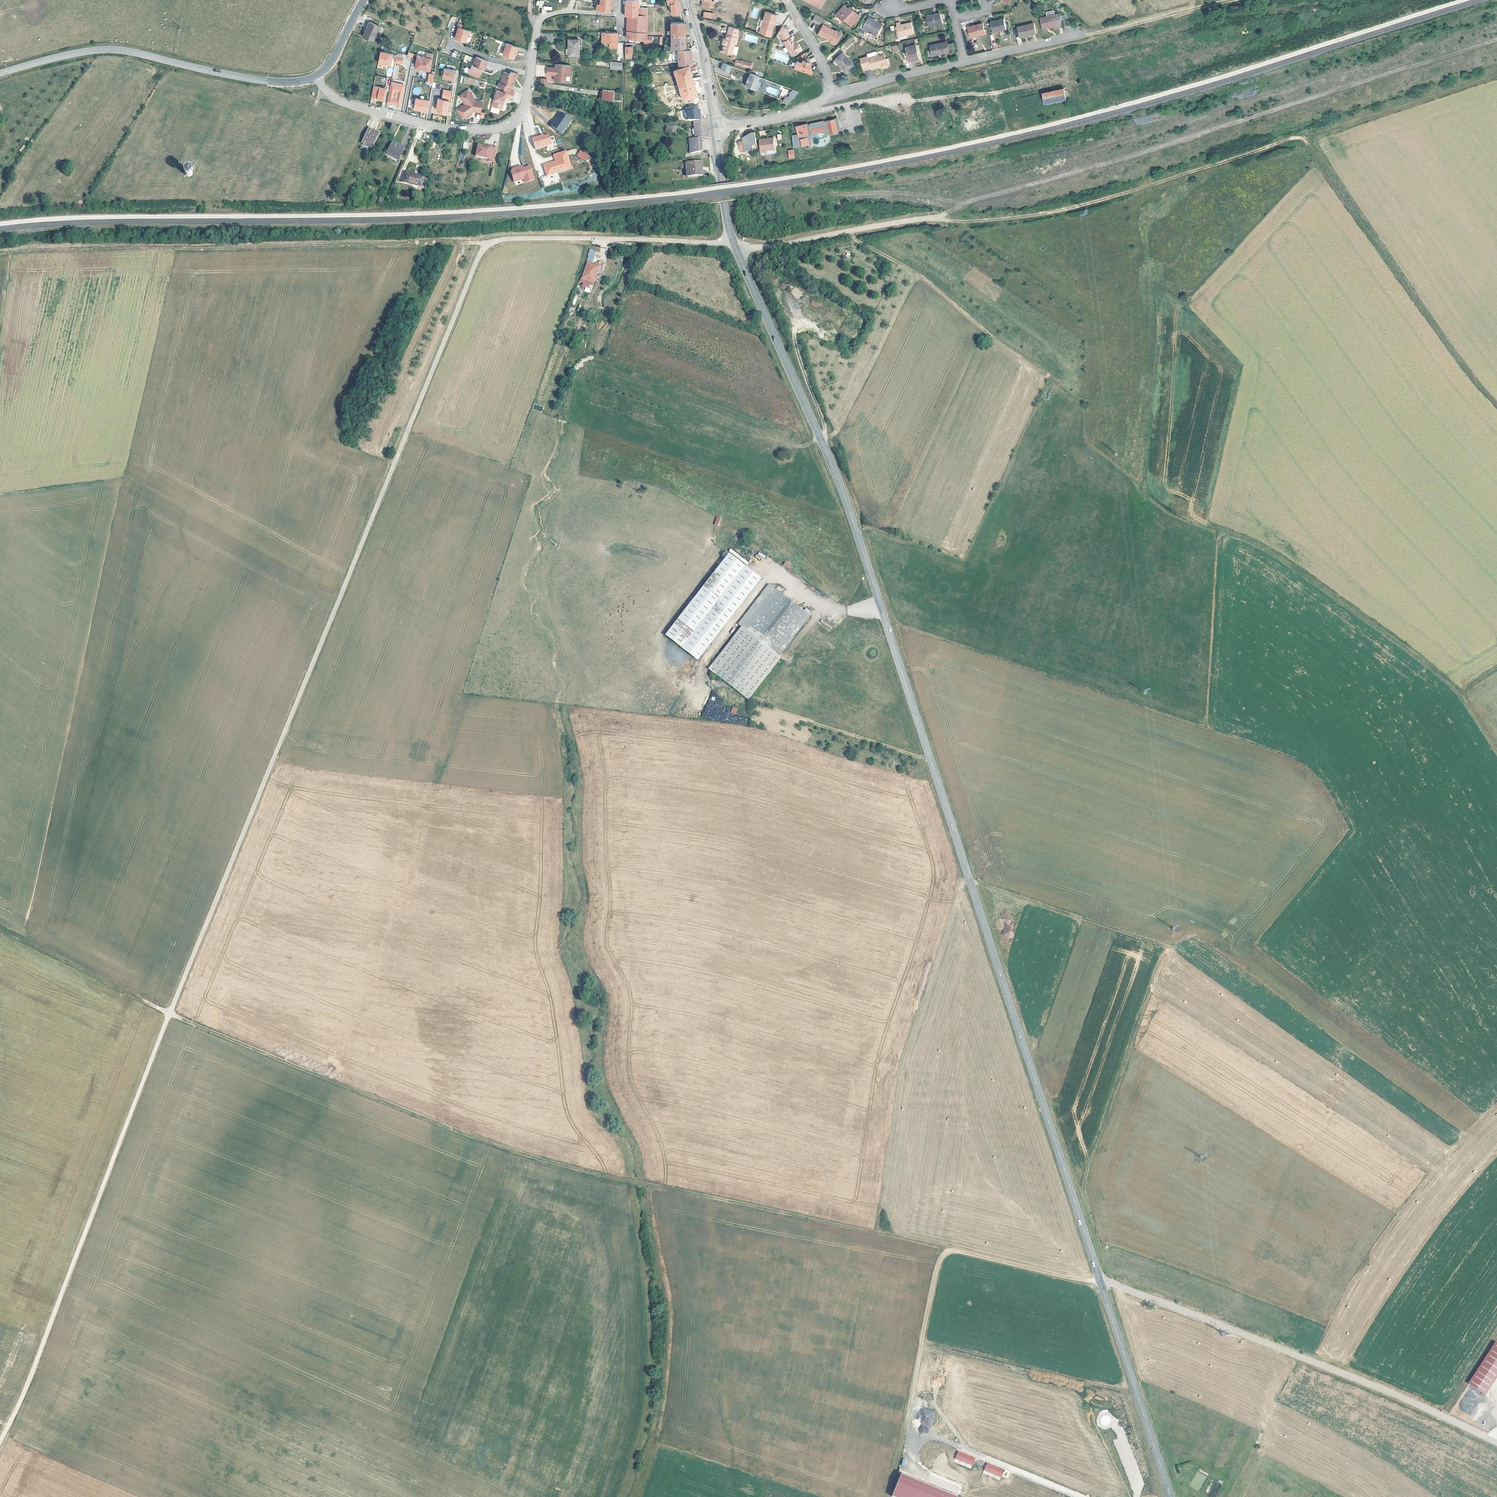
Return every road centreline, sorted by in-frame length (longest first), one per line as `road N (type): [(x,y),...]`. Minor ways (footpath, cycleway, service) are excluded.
road 1 (track): [(0,1439),(490,242)]
road 2 (secondary): [(1099,1278),(845,498),(731,235),(715,127)]
road 3 (track): [(0,929),(170,1014),(521,1155),(1085,1282),(1099,1278)]
road 4 (track): [(736,249),(914,219),(1062,211),(1496,77)]
road 5 (track): [(937,218),(1496,40)]
road 6 (track): [(971,883),(1168,948),(1084,1179),(1111,1283)]
road 7 (track): [(490,242),(0,252)]
road 8 (unclassified): [(1099,1278),(1496,1443)]
road 9 (residential): [(621,15),(543,19),(526,106),(502,129),(444,129),(354,107),(327,93),(317,75)]
road 10 (track): [(1210,526),(1272,552),(1443,675),(1496,752)]
road 11 (track): [(875,1232),(898,1080),(969,879)]
road 12 (track): [(1299,137),(1496,404)]
road 13 (tertiary): [(317,75),(262,80),(106,49),(0,73)]
road 14 (track): [(844,232),(918,273),(1036,371),(1067,387)]
road 15 (track): [(942,1247),(886,1496)]
road 16 (track): [(490,242),(733,242)]
road 17 (secondary): [(1171,1496),(1099,1278)]
road 18 (track): [(1233,0),(1085,36)]
road 19 (residential): [(832,98),(964,63)]
road 20 (secondary): [(715,127),(688,0)]
road 21 (residential): [(964,63),(1085,36)]
road 22 (residential): [(715,127),(832,98)]

